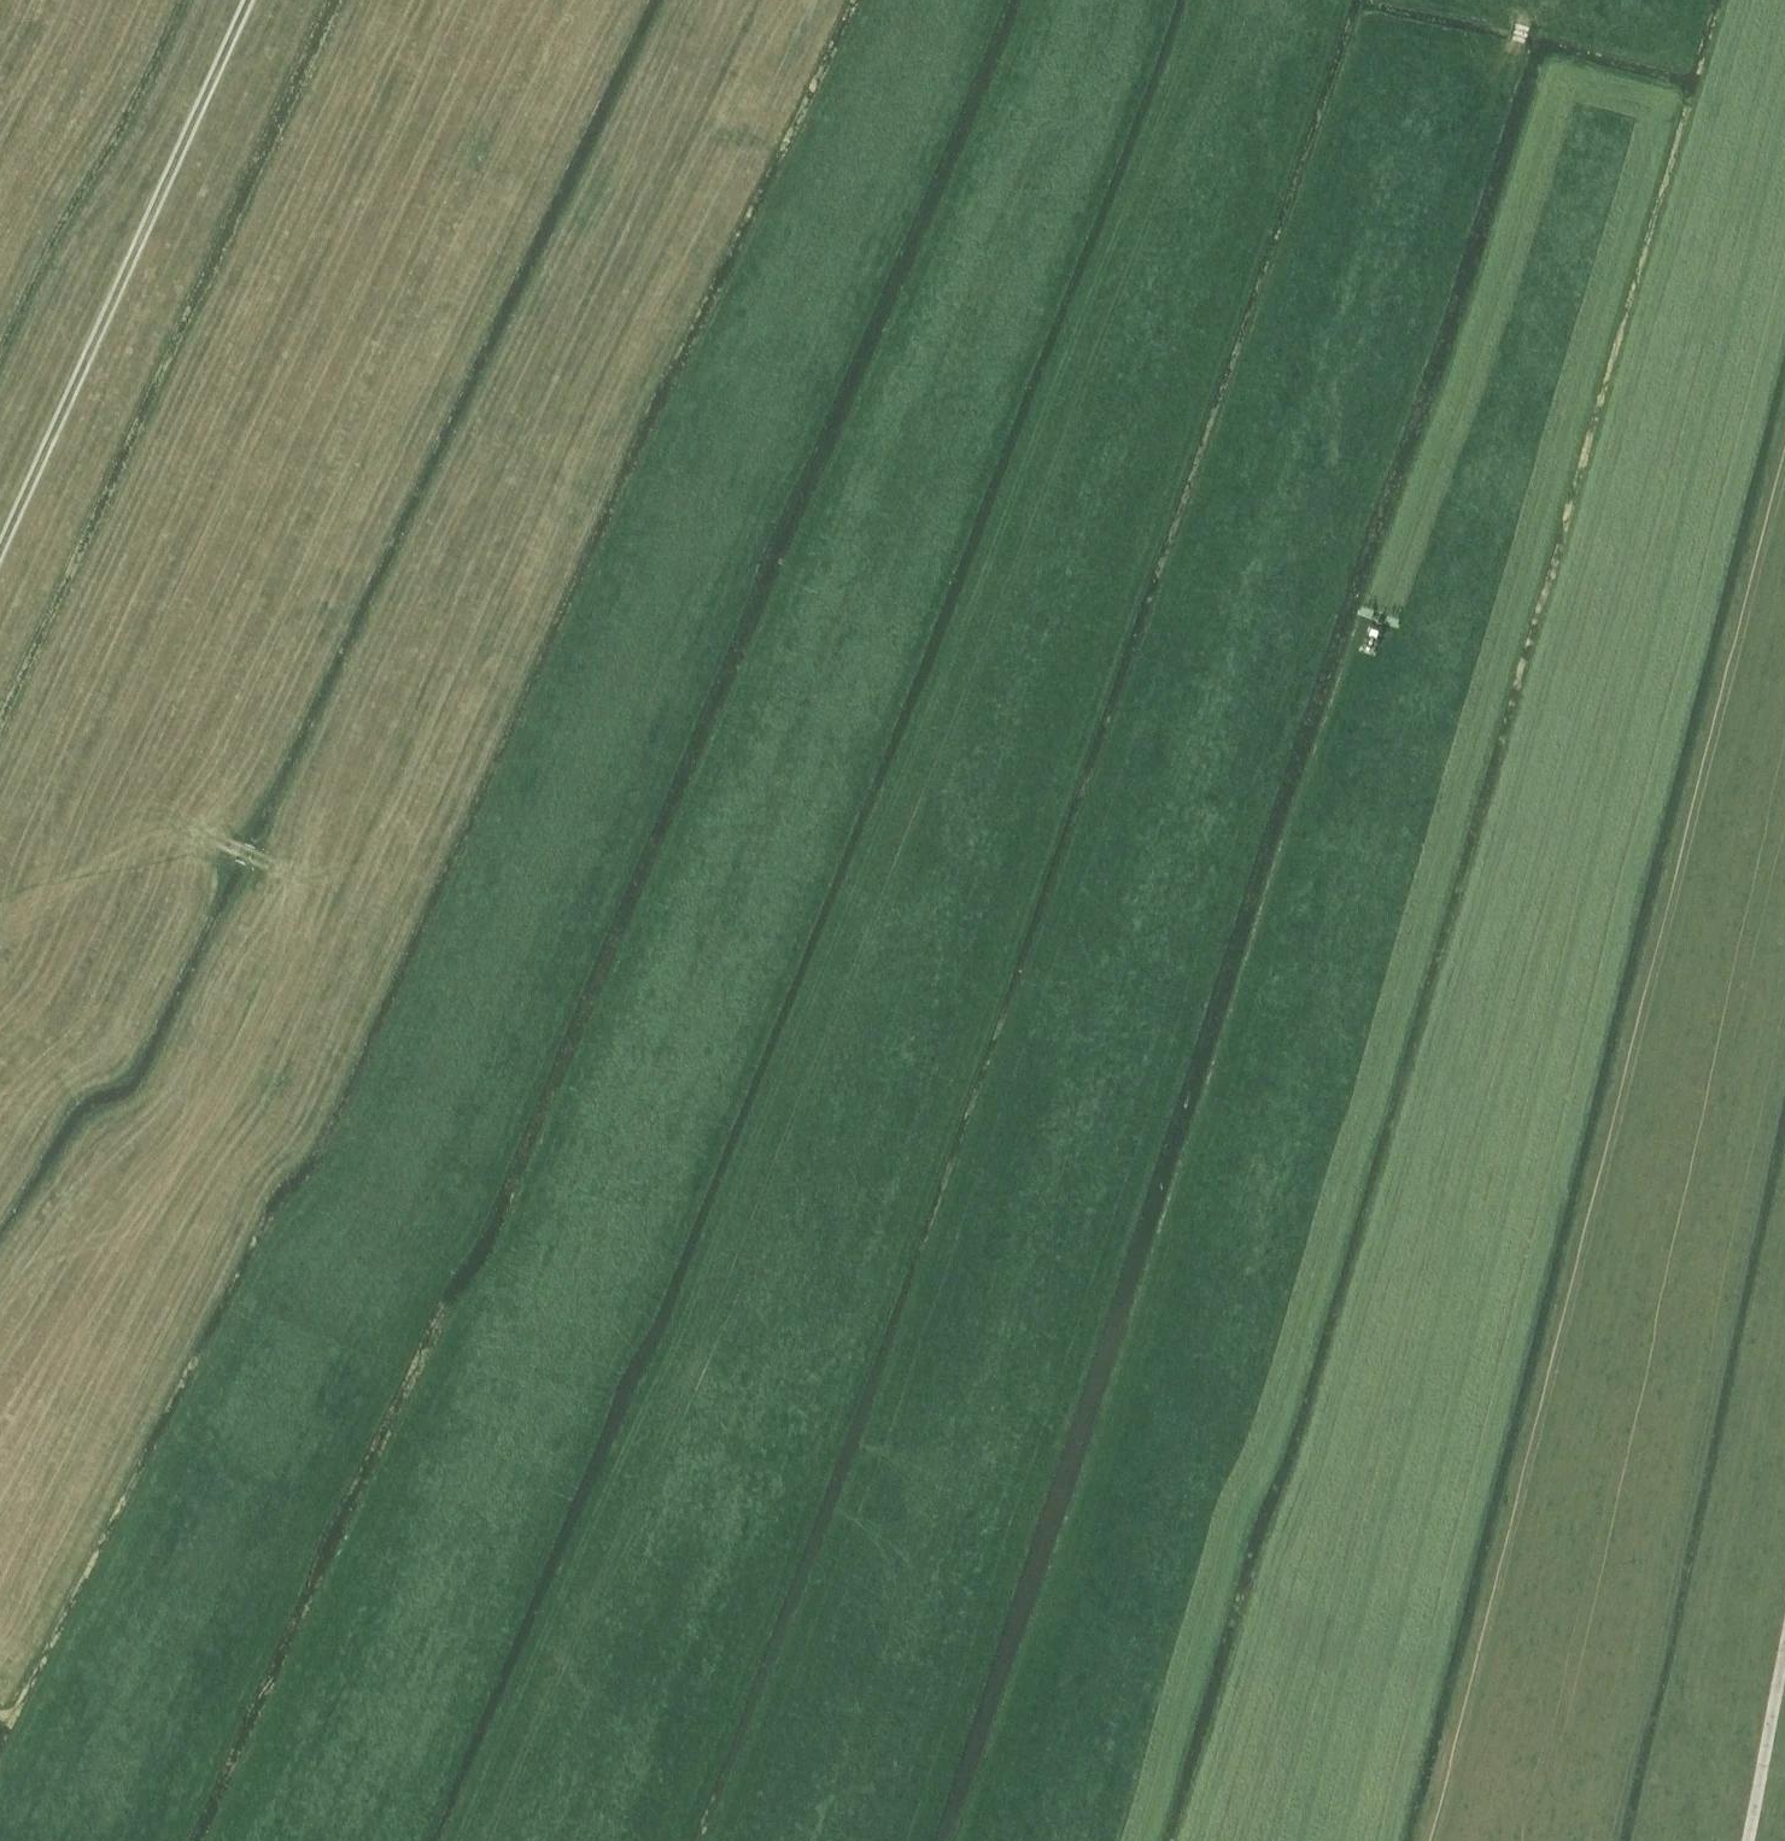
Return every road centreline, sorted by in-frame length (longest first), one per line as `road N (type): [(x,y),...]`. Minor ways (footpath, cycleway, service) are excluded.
road 1 (track): [(0,553),(249,0)]
road 2 (track): [(1751,1840),(1784,1663)]

